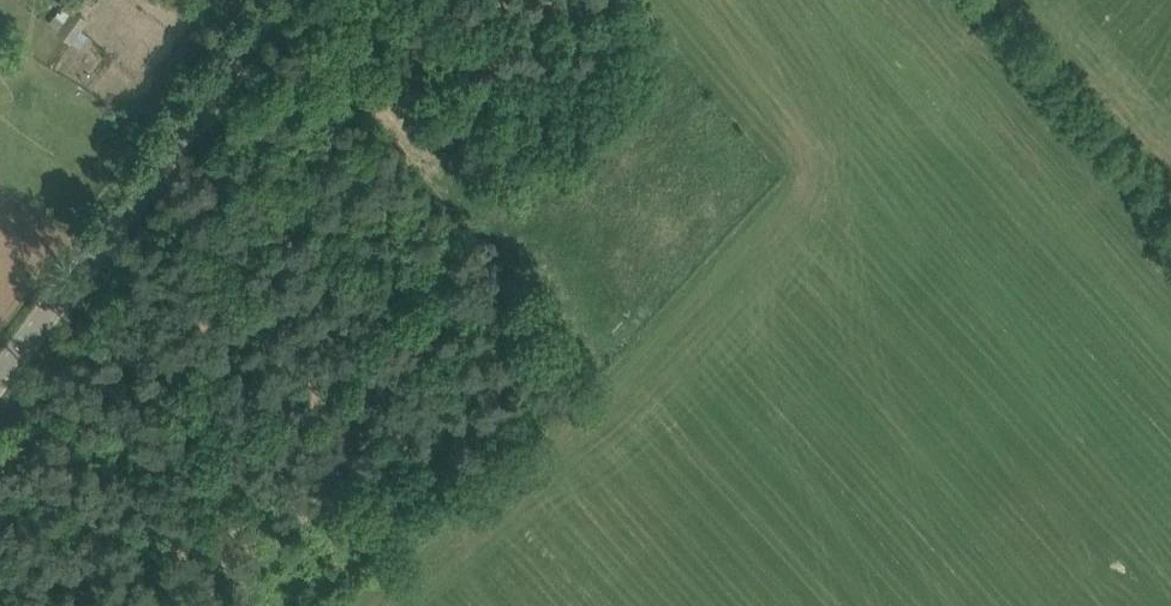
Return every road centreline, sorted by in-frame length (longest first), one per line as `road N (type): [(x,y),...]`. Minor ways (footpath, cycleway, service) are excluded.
road 1 (unclassified): [(0,348),(262,0)]

